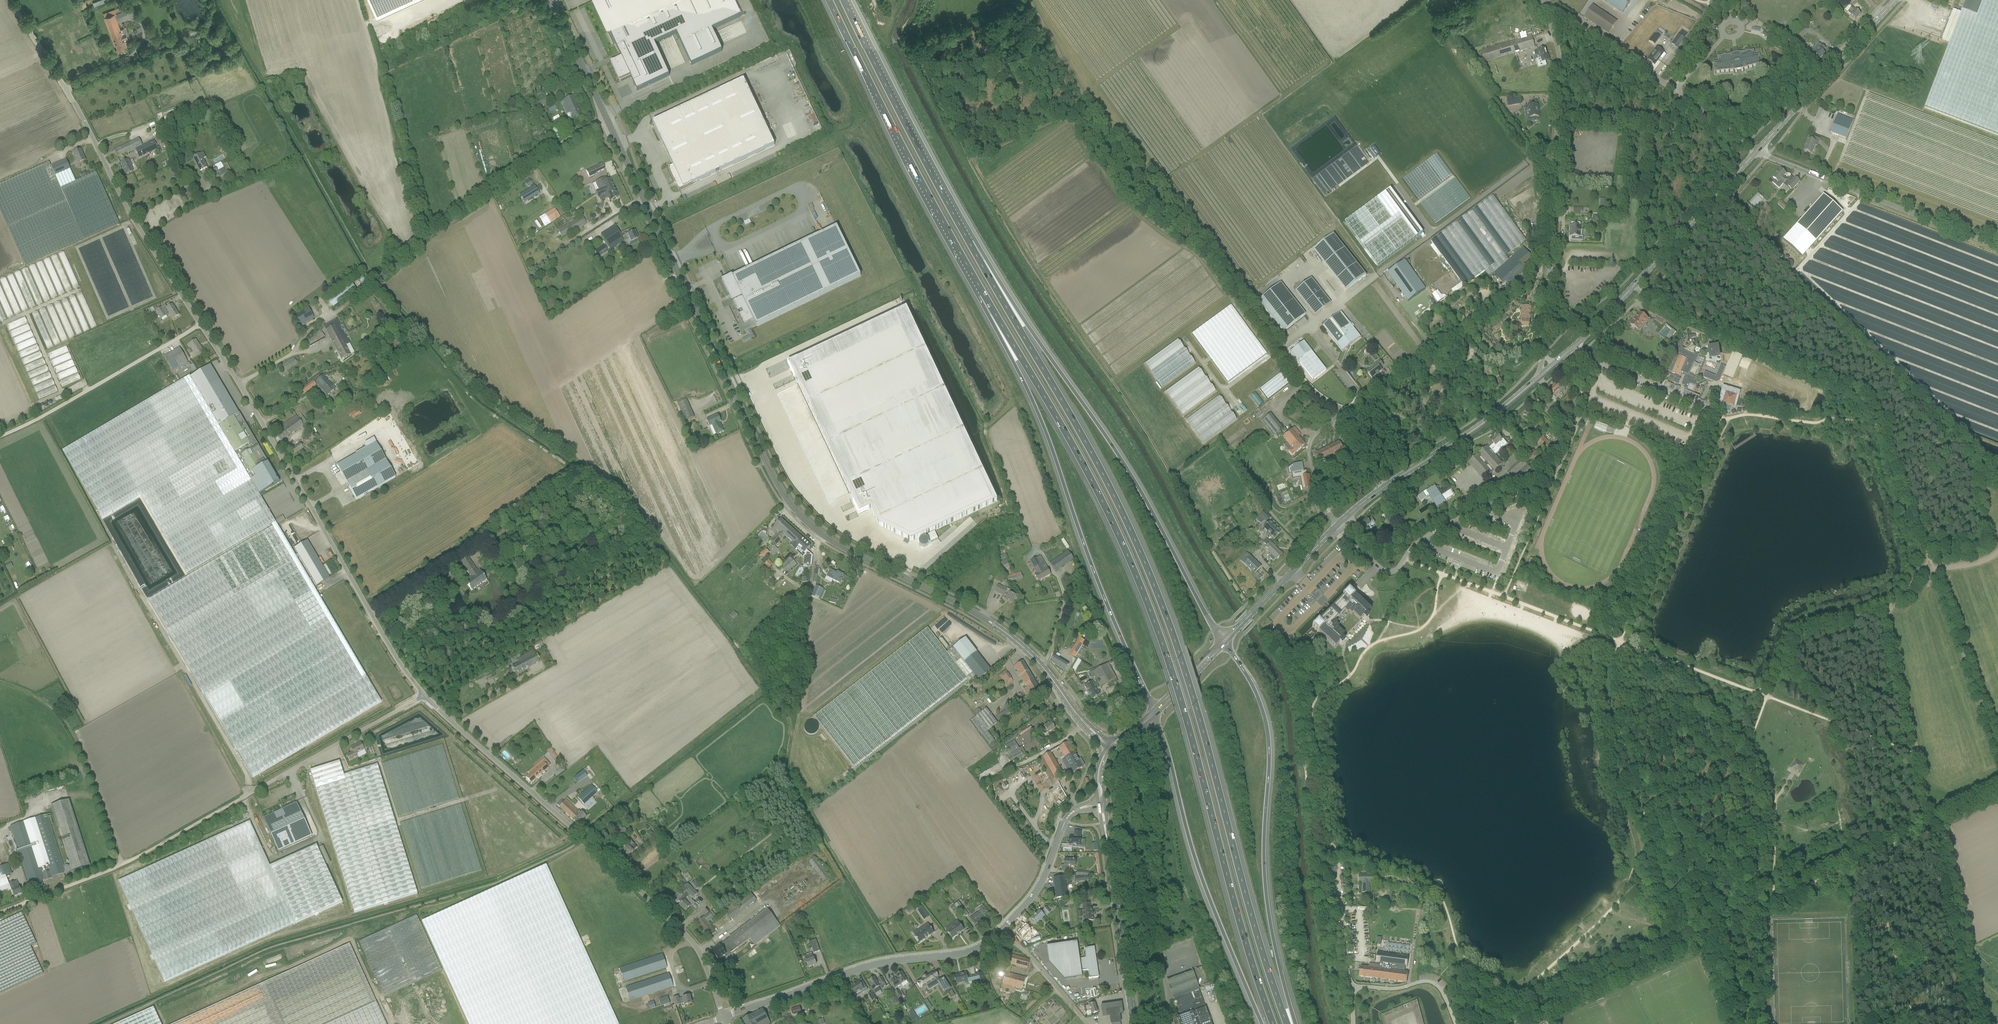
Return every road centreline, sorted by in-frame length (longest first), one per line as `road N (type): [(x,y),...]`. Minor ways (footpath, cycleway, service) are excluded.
road 1 (unclassified): [(724,1018),(694,944),(437,708),(398,662),(10,0)]
road 2 (tertiary): [(1111,749),(1004,631),(837,541),(792,505),(554,0)]
road 3 (motorway): [(1287,1023),(1148,570),(1080,434),(969,243)]
road 4 (motorway): [(983,294),(1084,466),(1139,584),(1273,1023)]
road 5 (track): [(1020,0),(1067,94),(1075,129),(1102,171),(1137,209),(1199,252),(1304,384),(1344,411)]
road 6 (motorway): [(1224,642),(1130,473),(969,243)]
road 7 (motorway): [(983,294),(1043,424),(1154,714)]
road 8 (secondary): [(1224,642),(1360,505),(1540,376)]
road 9 (motorway): [(1293,1023),(1267,894),(1266,722),(1224,642)]
road 10 (unclassified): [(1546,7),(1560,72),(1542,354)]
road 11 (track): [(123,865),(425,696)]
road 12 (motorway): [(829,0),(983,294)]
road 13 (motorway): [(1154,714),(1199,870),(1262,1023)]
road 14 (unclassified): [(724,1018),(863,968),(973,951),(1002,931)]
road 15 (secondary): [(1554,364),(1757,151)]
road 16 (track): [(1516,1023),(1776,901)]
road 17 (track): [(1884,426),(1875,396),(1649,293)]
road 18 (motorway): [(969,243),(844,0)]
road 19 (unclassified): [(1997,247),(1757,151)]
road 20 (unclassified): [(1757,151),(1546,7)]
road 21 (track): [(1898,844),(1836,615)]
road 22 (track): [(0,681),(64,719),(123,865)]
road 23 (track): [(1621,641),(1404,560)]
road 24 (track): [(0,436),(201,325)]
road 25 (secondary): [(1134,1023),(1102,803)]
road 26 (track): [(1767,696),(1754,740),(1773,782),(1776,901)]
road 27 (secondary): [(1757,151),(1895,0)]
road 28 (track): [(1932,567),(1997,753)]
road 29 (track): [(1519,994),(1660,865)]
road 30 (unclassified): [(1002,931),(1039,890),(1070,814),(1102,803)]
road 31 (track): [(1889,604),(1798,626),(1767,696)]
road 32 (track): [(1767,696),(1915,753)]
road 33 (track): [(1621,641),(1767,696)]
road 34 (track): [(1997,487),(1875,396)]
road 35 (track): [(0,912),(123,865)]
road 36 (unclassified): [(1338,867),(1347,979),(1355,991)]
road 37 (unclassified): [(1088,1023),(1002,931)]

